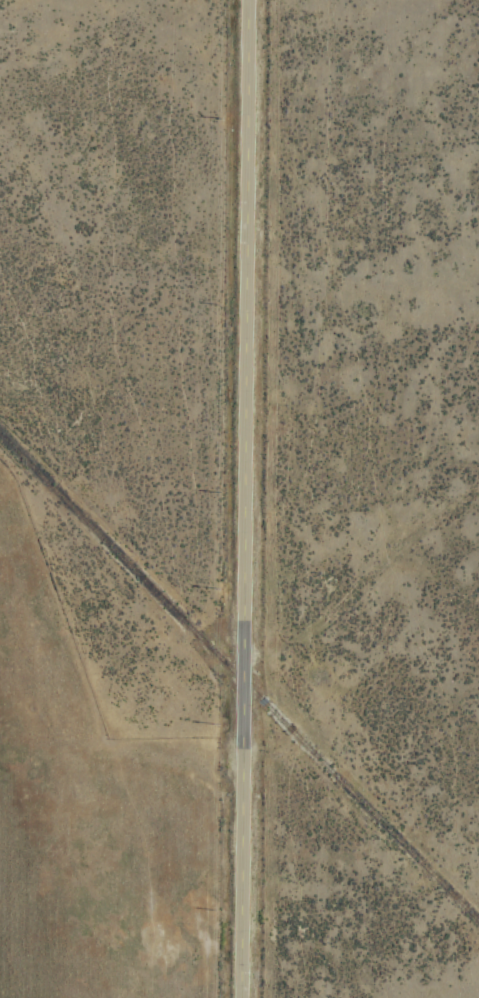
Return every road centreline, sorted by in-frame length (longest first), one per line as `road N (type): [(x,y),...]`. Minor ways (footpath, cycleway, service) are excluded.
road 1 (secondary): [(240,997),(245,0)]

